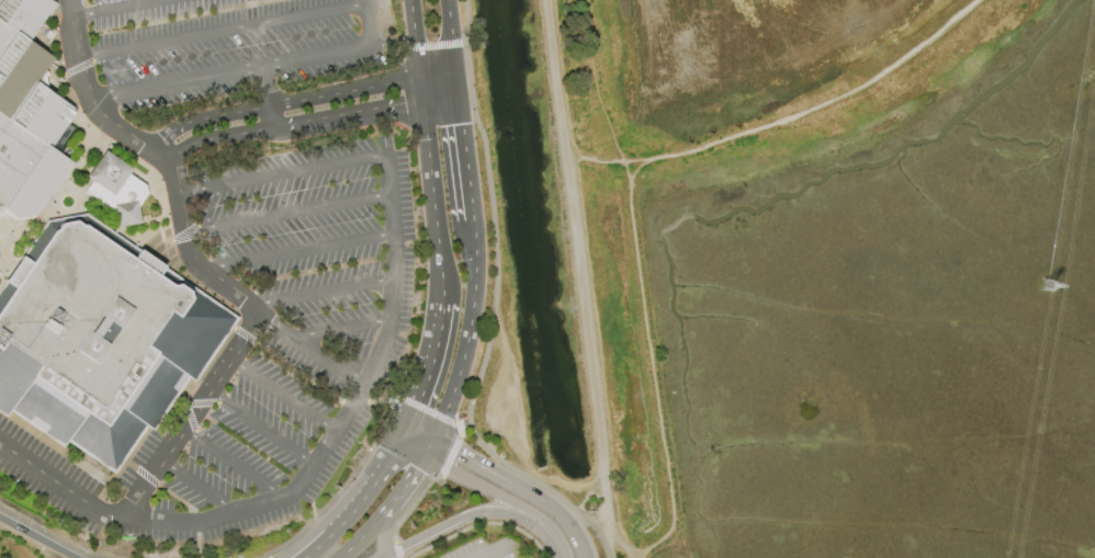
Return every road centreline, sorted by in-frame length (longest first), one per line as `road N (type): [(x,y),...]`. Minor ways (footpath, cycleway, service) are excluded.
road 1 (track): [(565,160),(626,163),(776,127),(873,89),(978,0)]
road 2 (track): [(626,163),(670,532),(633,557)]
road 3 (tertiary): [(410,0),(440,258)]
road 4 (secondary): [(585,557),(557,513),(432,440)]
road 5 (tertiary): [(432,440),(467,340),(475,252)]
road 6 (tertiary): [(440,258),(439,335),(405,435)]
road 7 (tertiary): [(475,252),(458,92)]
road 8 (secondary): [(396,549),(481,511),(540,524)]
road 9 (secondary): [(422,458),(540,524)]
road 10 (secondary): [(405,435),(329,536)]

